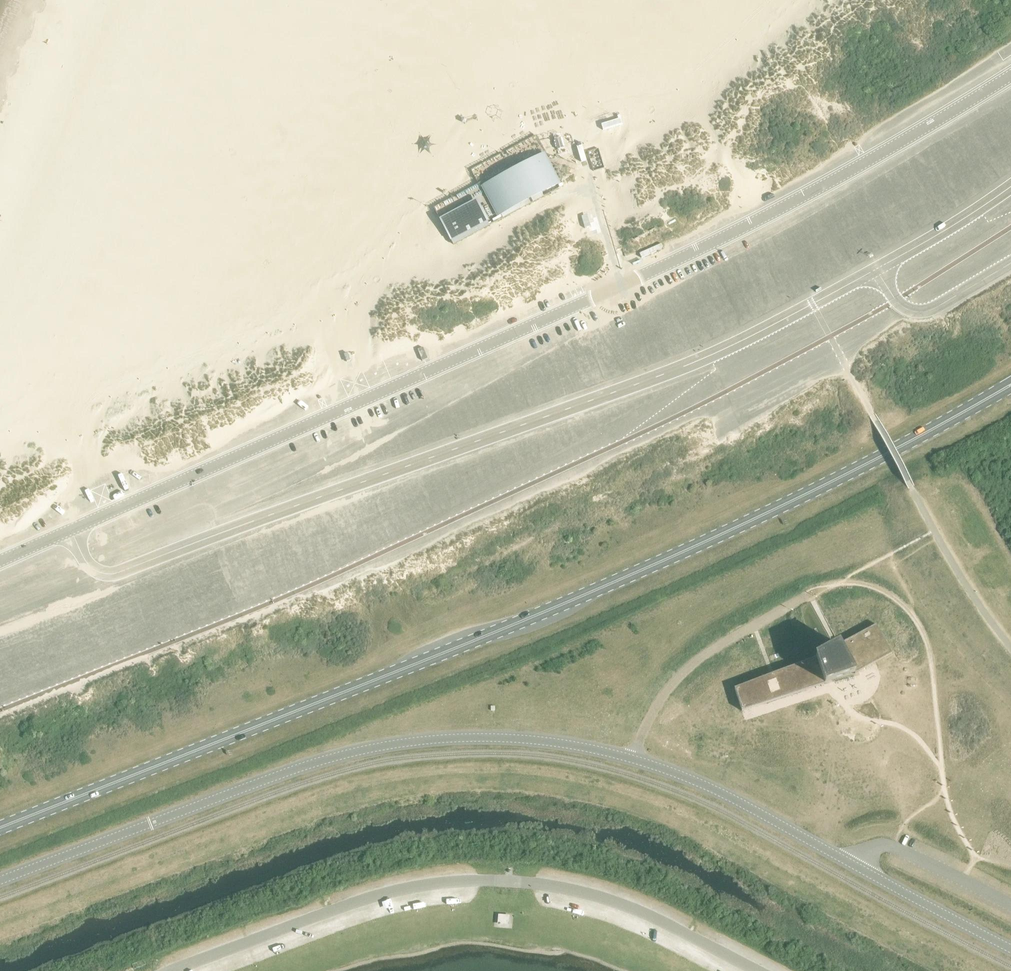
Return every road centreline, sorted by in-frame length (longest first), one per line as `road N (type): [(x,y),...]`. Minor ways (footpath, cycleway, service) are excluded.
road 1 (primary): [(0,827),(761,516),(1010,384)]
road 2 (tertiary): [(0,883),(345,755),(445,739),(532,740),(632,759),(703,784),(1010,949)]
road 3 (unclassified): [(70,531),(676,260),(1010,76)]
road 4 (unclassified): [(70,531),(85,560),(106,576),(703,359),(876,270)]
road 5 (unclassified): [(876,270),(1010,188)]
road 6 (unclassified): [(896,301),(925,312),(1010,262)]

